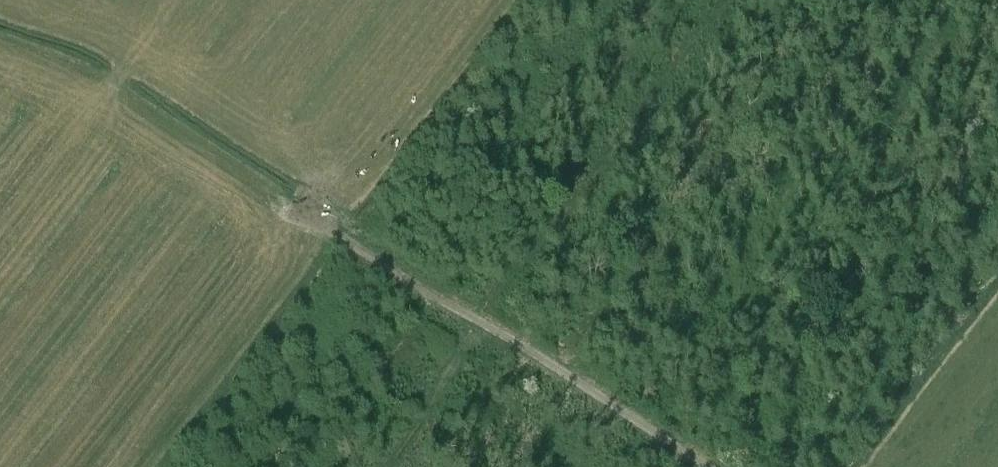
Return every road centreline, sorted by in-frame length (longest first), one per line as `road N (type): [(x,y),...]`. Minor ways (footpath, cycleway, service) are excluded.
road 1 (track): [(47,59),(708,466)]
road 2 (track): [(611,404),(675,305),(691,254),(801,136),(891,0)]
road 3 (track): [(800,466),(825,437),(853,423),(892,347),(951,312),(991,227)]
road 4 (track): [(406,278),(352,310),(322,365),(232,466)]

